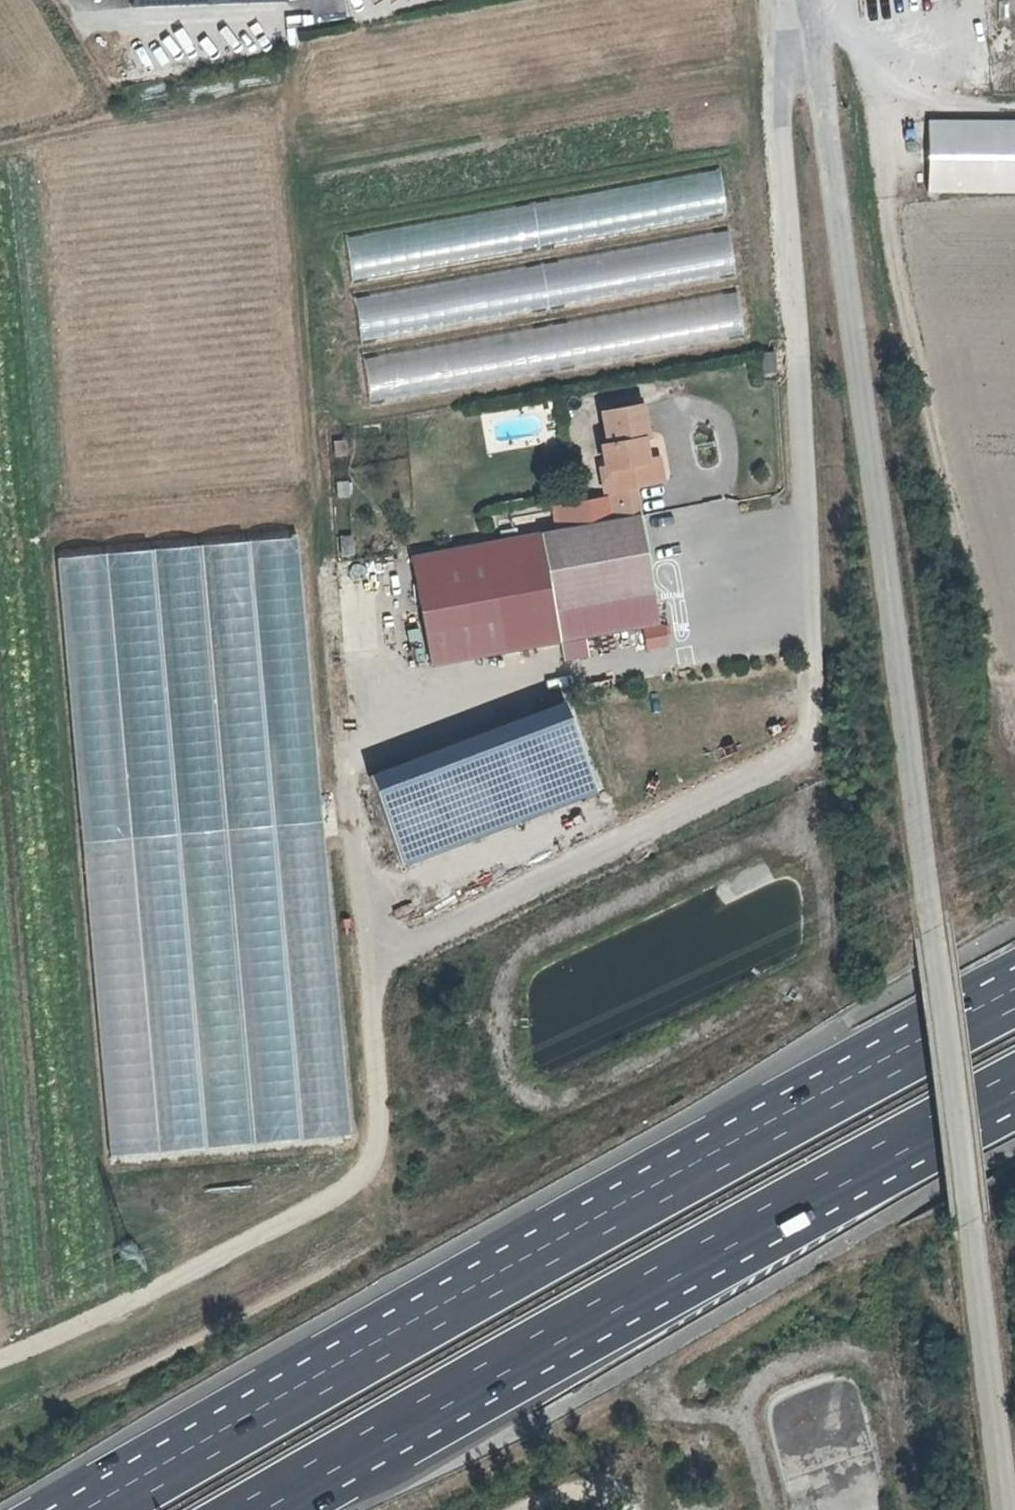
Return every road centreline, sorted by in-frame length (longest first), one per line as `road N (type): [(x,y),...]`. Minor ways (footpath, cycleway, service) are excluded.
road 1 (track): [(0,1363),(75,1333),(343,1193),(377,1161),(373,995),(408,946),(810,745),(784,101),(789,0)]
road 2 (unclassified): [(1005,1509),(898,665),(802,0)]
road 3 (motorway): [(1014,997),(555,1249),(103,1509)]
road 4 (track): [(373,995),(297,88)]
road 5 (motorway): [(243,1509),(1014,1077)]
road 6 (track): [(808,0),(998,693),(1014,688)]

